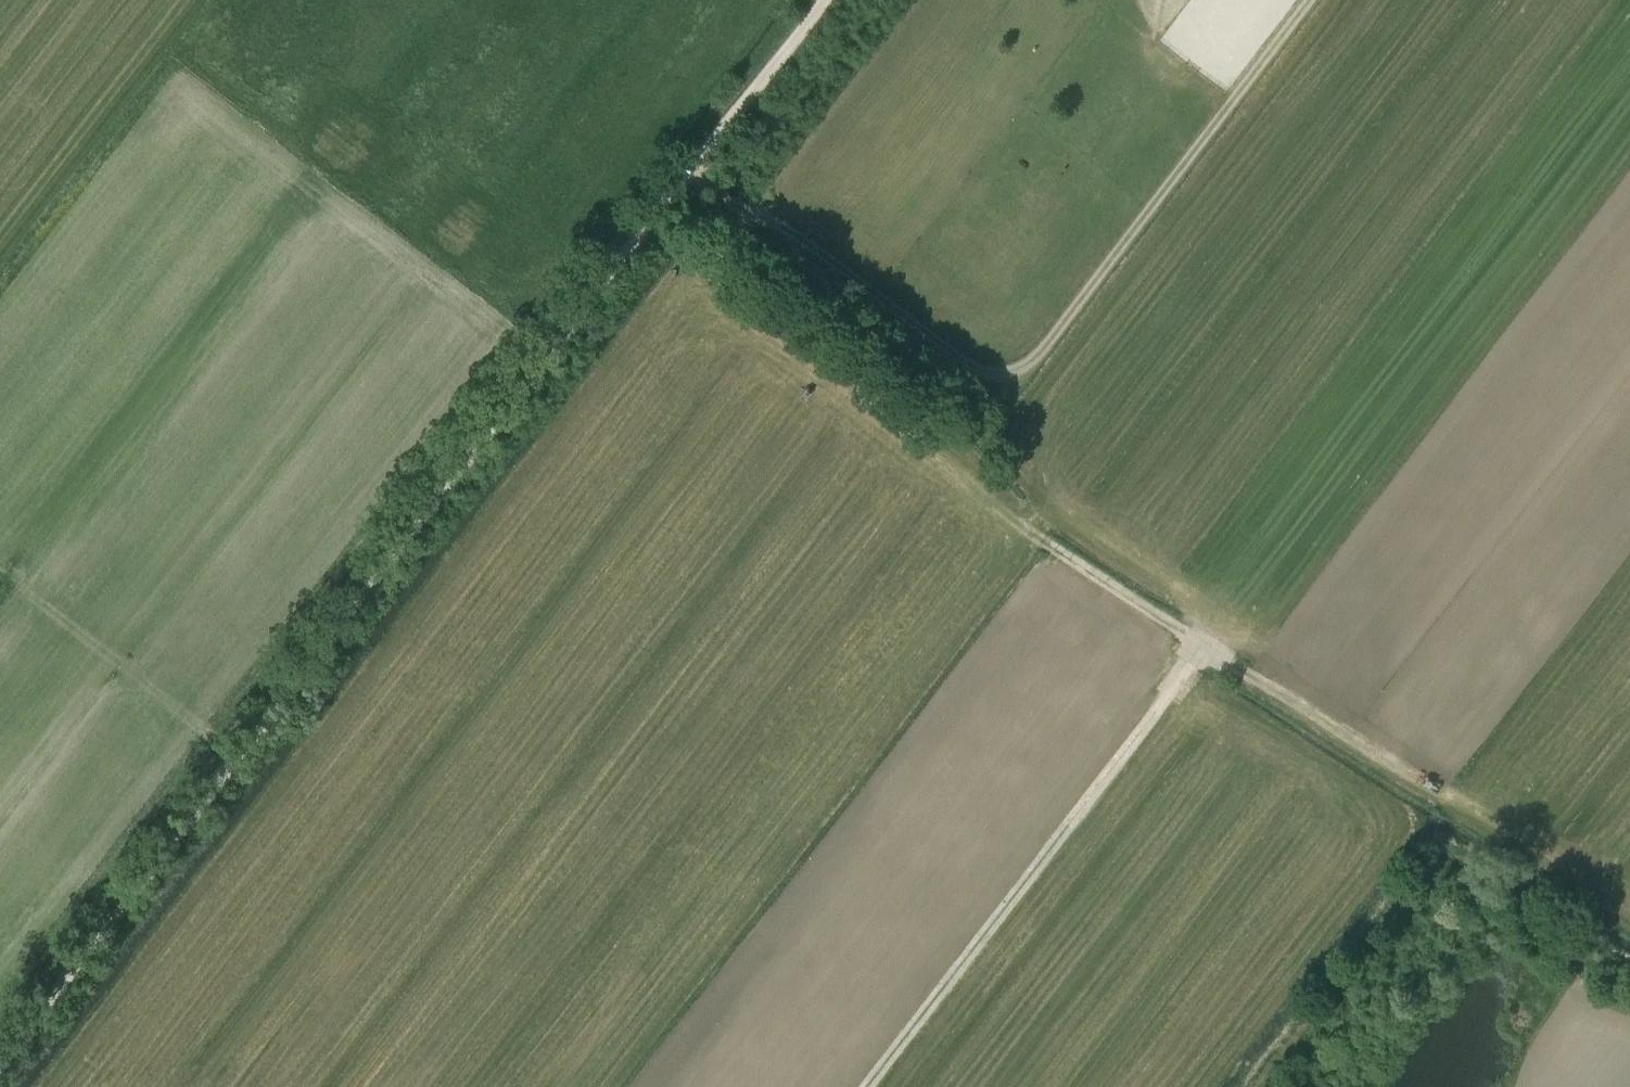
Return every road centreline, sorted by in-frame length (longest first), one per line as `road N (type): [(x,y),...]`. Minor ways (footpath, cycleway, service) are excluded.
road 1 (track): [(0,1062),(822,0)]

